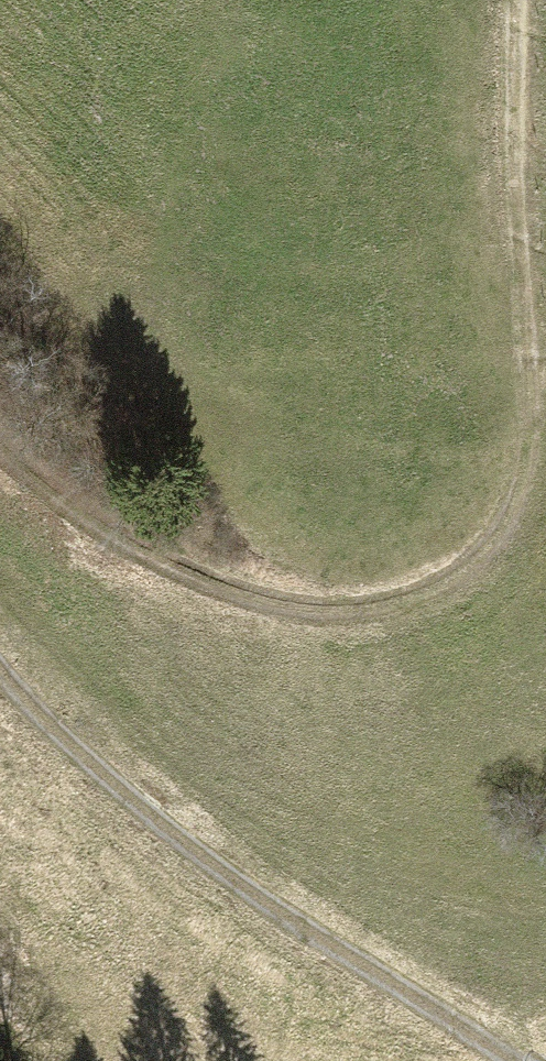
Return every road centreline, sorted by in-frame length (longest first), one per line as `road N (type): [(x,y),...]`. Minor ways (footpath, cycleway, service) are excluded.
road 1 (track): [(507,0),(507,121),(535,419),(506,522),(443,583),(356,614),(241,600),(133,551),(38,492),(0,453)]
road 2 (track): [(0,679),(112,795),(283,923),(509,1060)]

